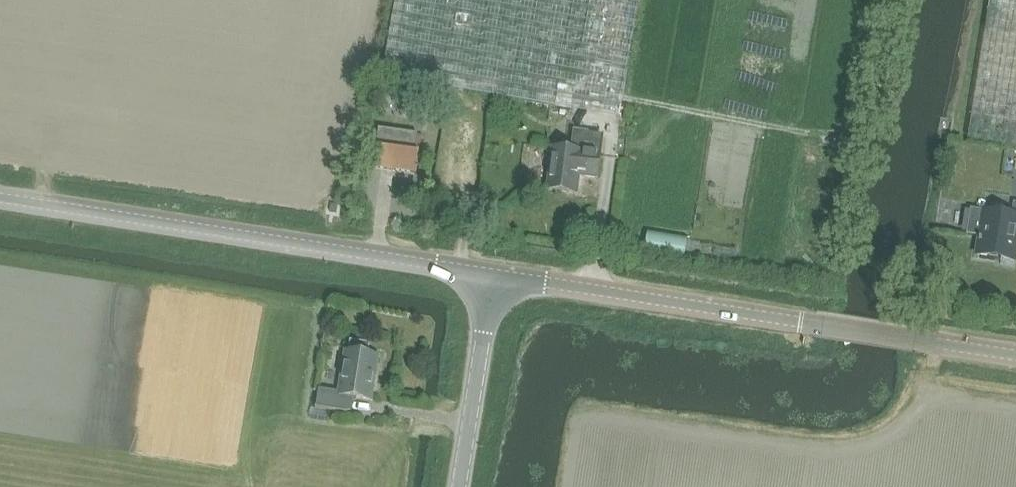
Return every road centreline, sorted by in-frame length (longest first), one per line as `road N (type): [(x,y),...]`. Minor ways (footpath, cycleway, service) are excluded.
road 1 (tertiary): [(0,199),(495,276)]
road 2 (tertiary): [(495,276),(800,323)]
road 3 (tertiary): [(1015,355),(800,323)]
road 4 (unclassified): [(495,276),(459,486)]

